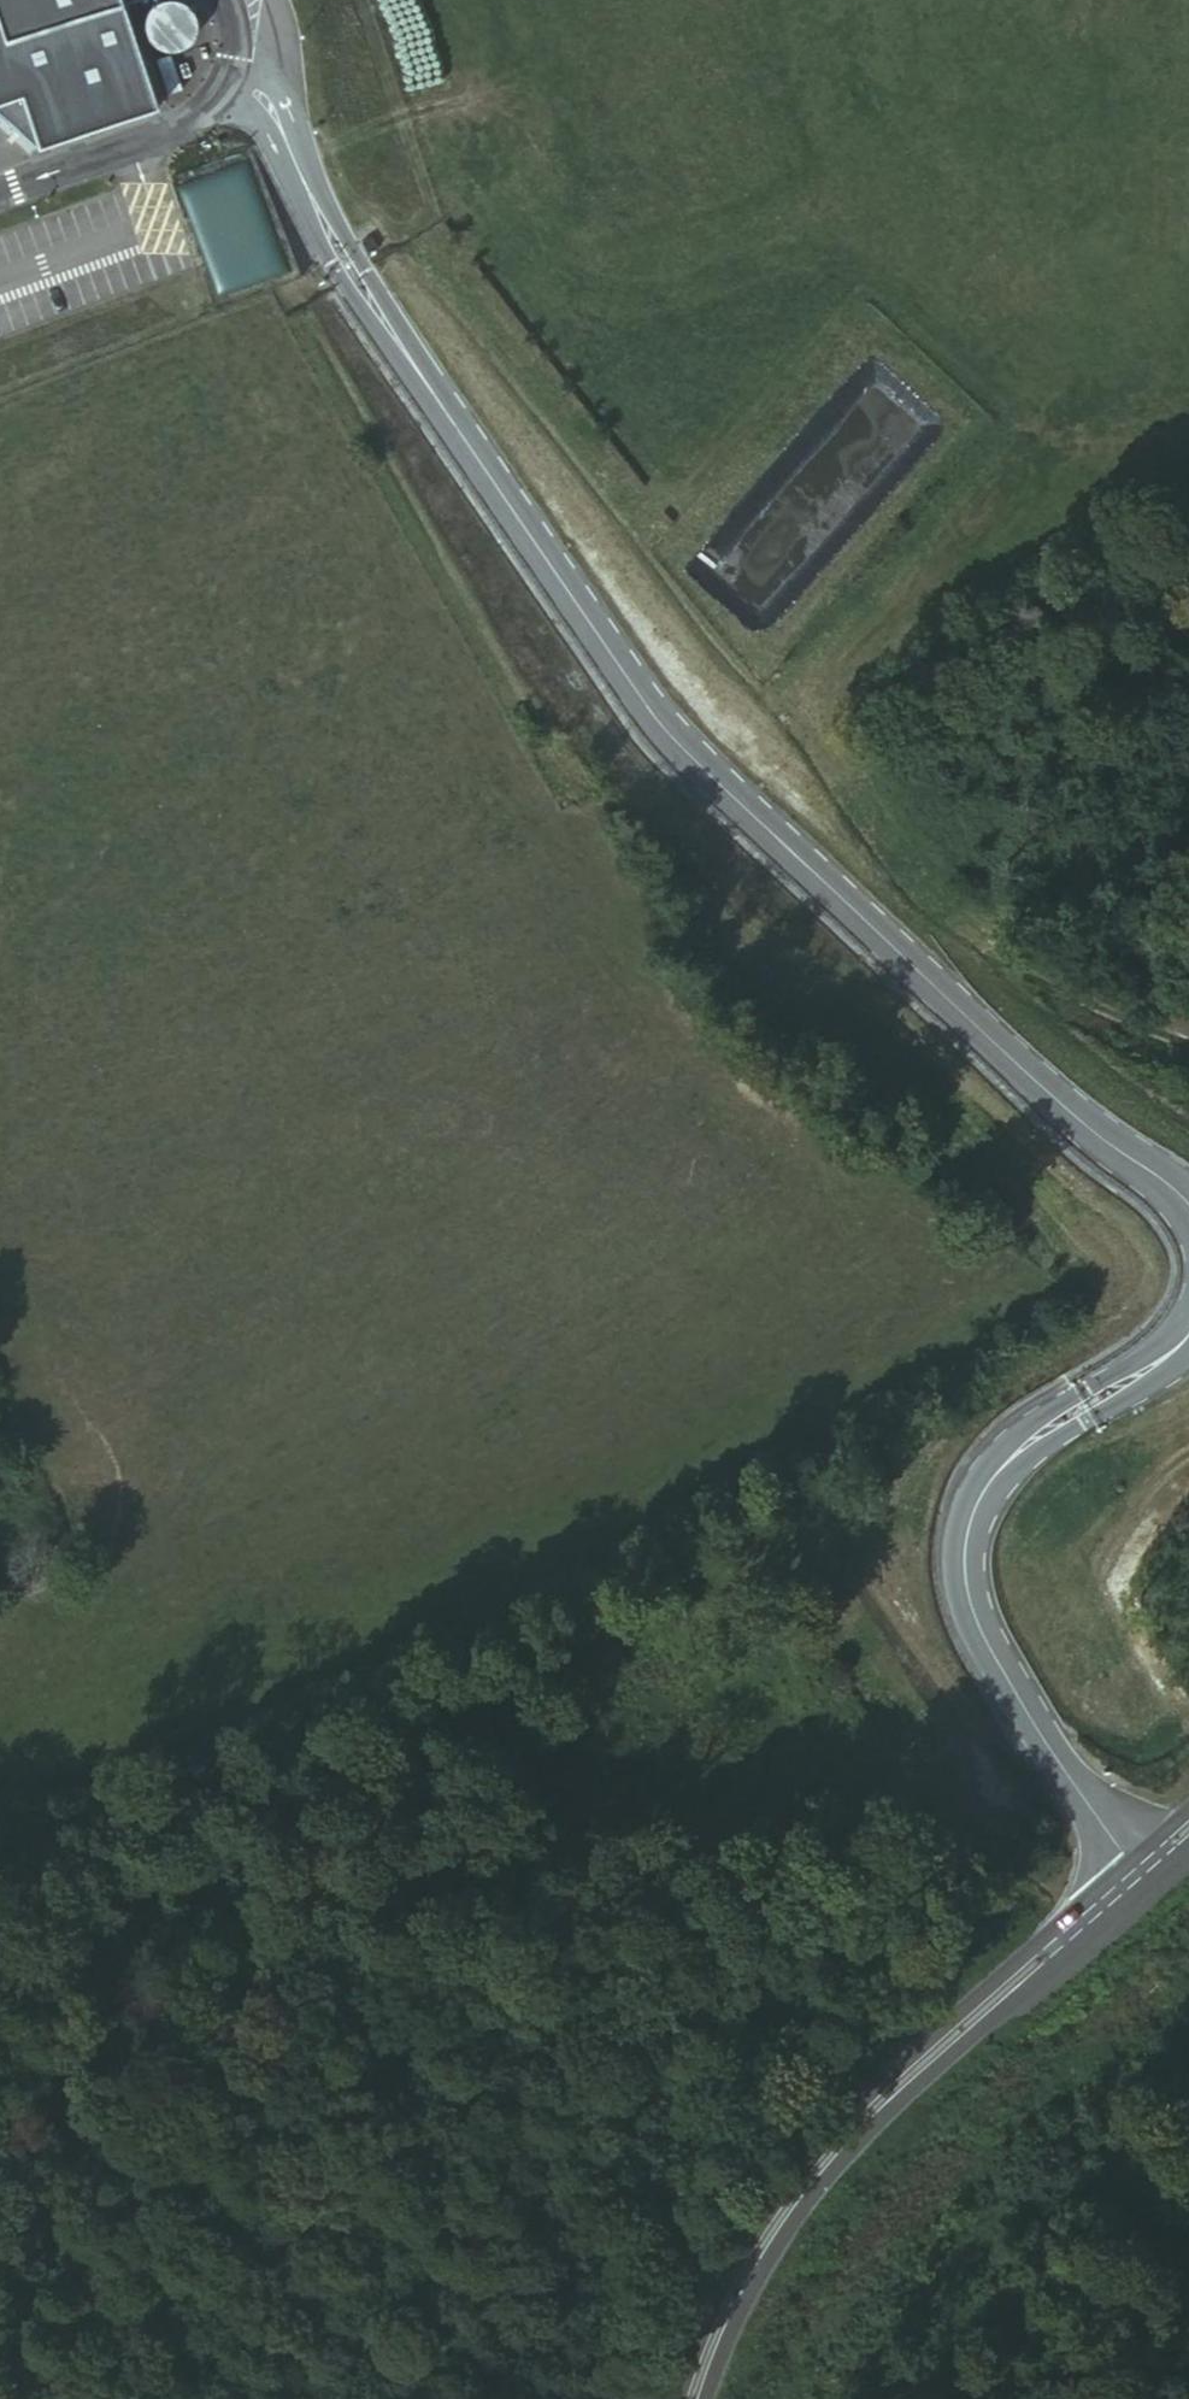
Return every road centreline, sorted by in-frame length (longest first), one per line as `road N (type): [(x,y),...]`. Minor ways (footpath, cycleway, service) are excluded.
road 1 (tertiary): [(683,2398),(738,2256),(807,2161),(1188,1829)]

